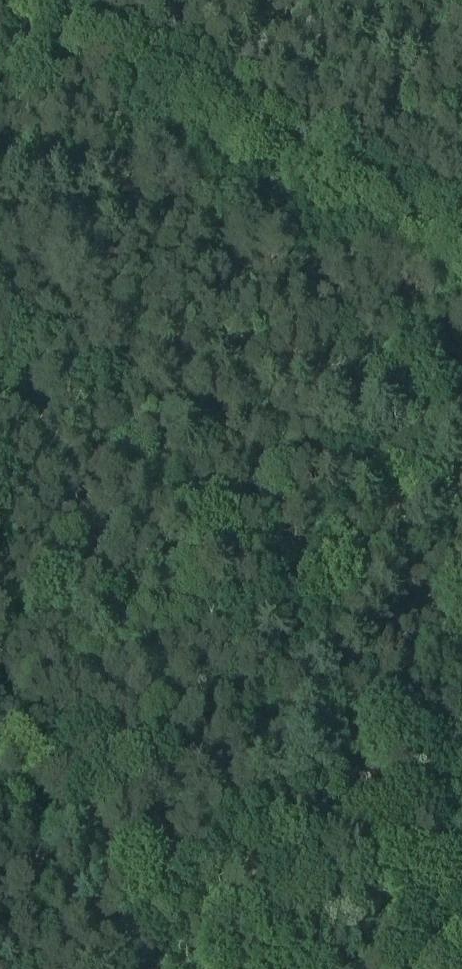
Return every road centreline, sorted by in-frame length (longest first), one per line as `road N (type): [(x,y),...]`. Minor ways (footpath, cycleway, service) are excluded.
road 1 (track): [(451,968),(0,739)]
road 2 (secondary): [(461,252),(28,0)]

